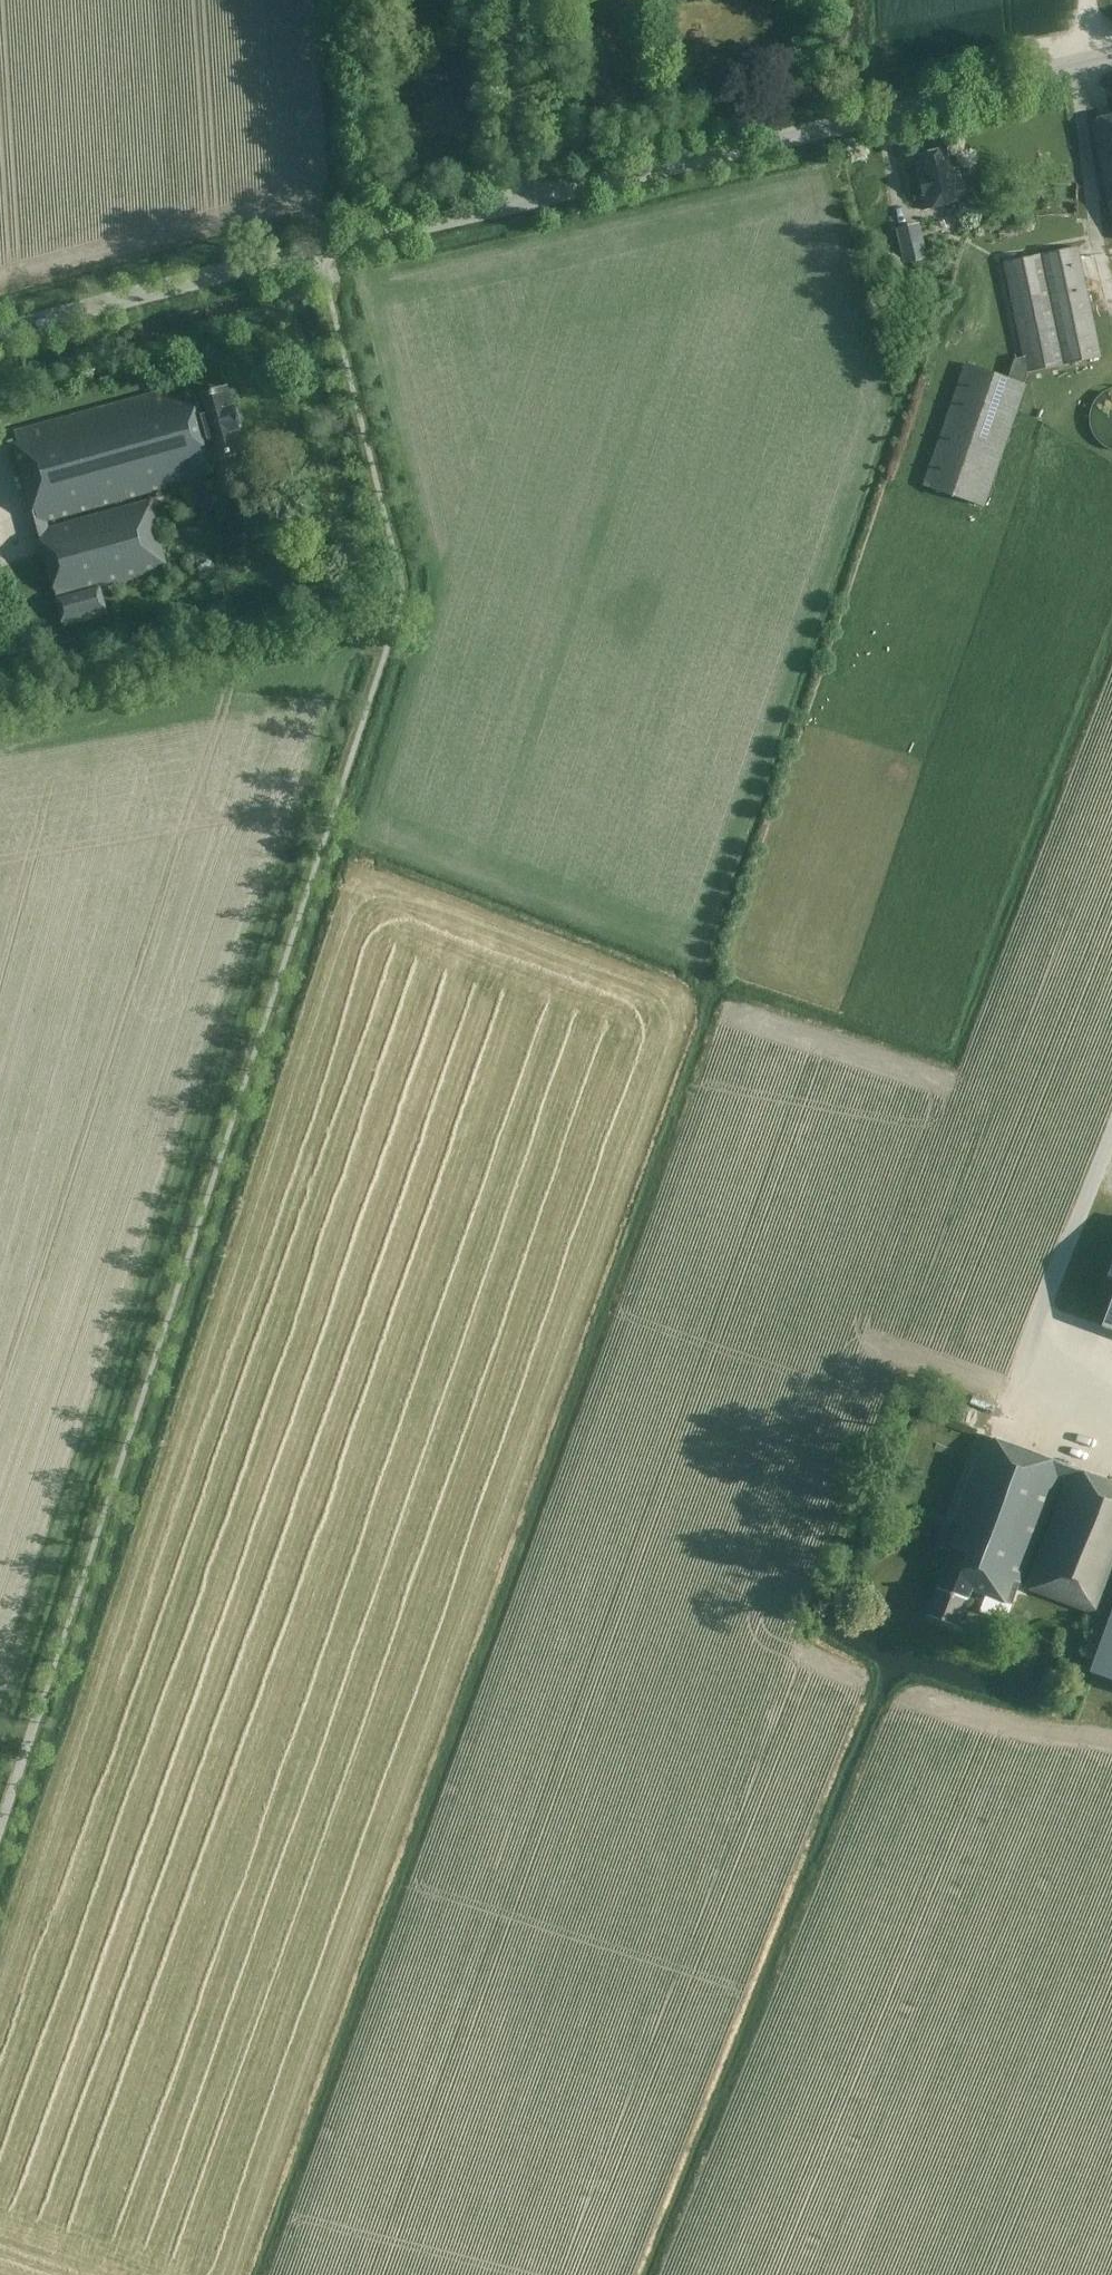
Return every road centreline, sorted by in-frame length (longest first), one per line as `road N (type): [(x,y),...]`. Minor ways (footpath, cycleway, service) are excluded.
road 1 (tertiary): [(0,335),(319,248),(1111,61)]
road 2 (unclassified): [(1029,1351),(1111,1135)]
road 3 (residential): [(0,1827),(45,1692)]

